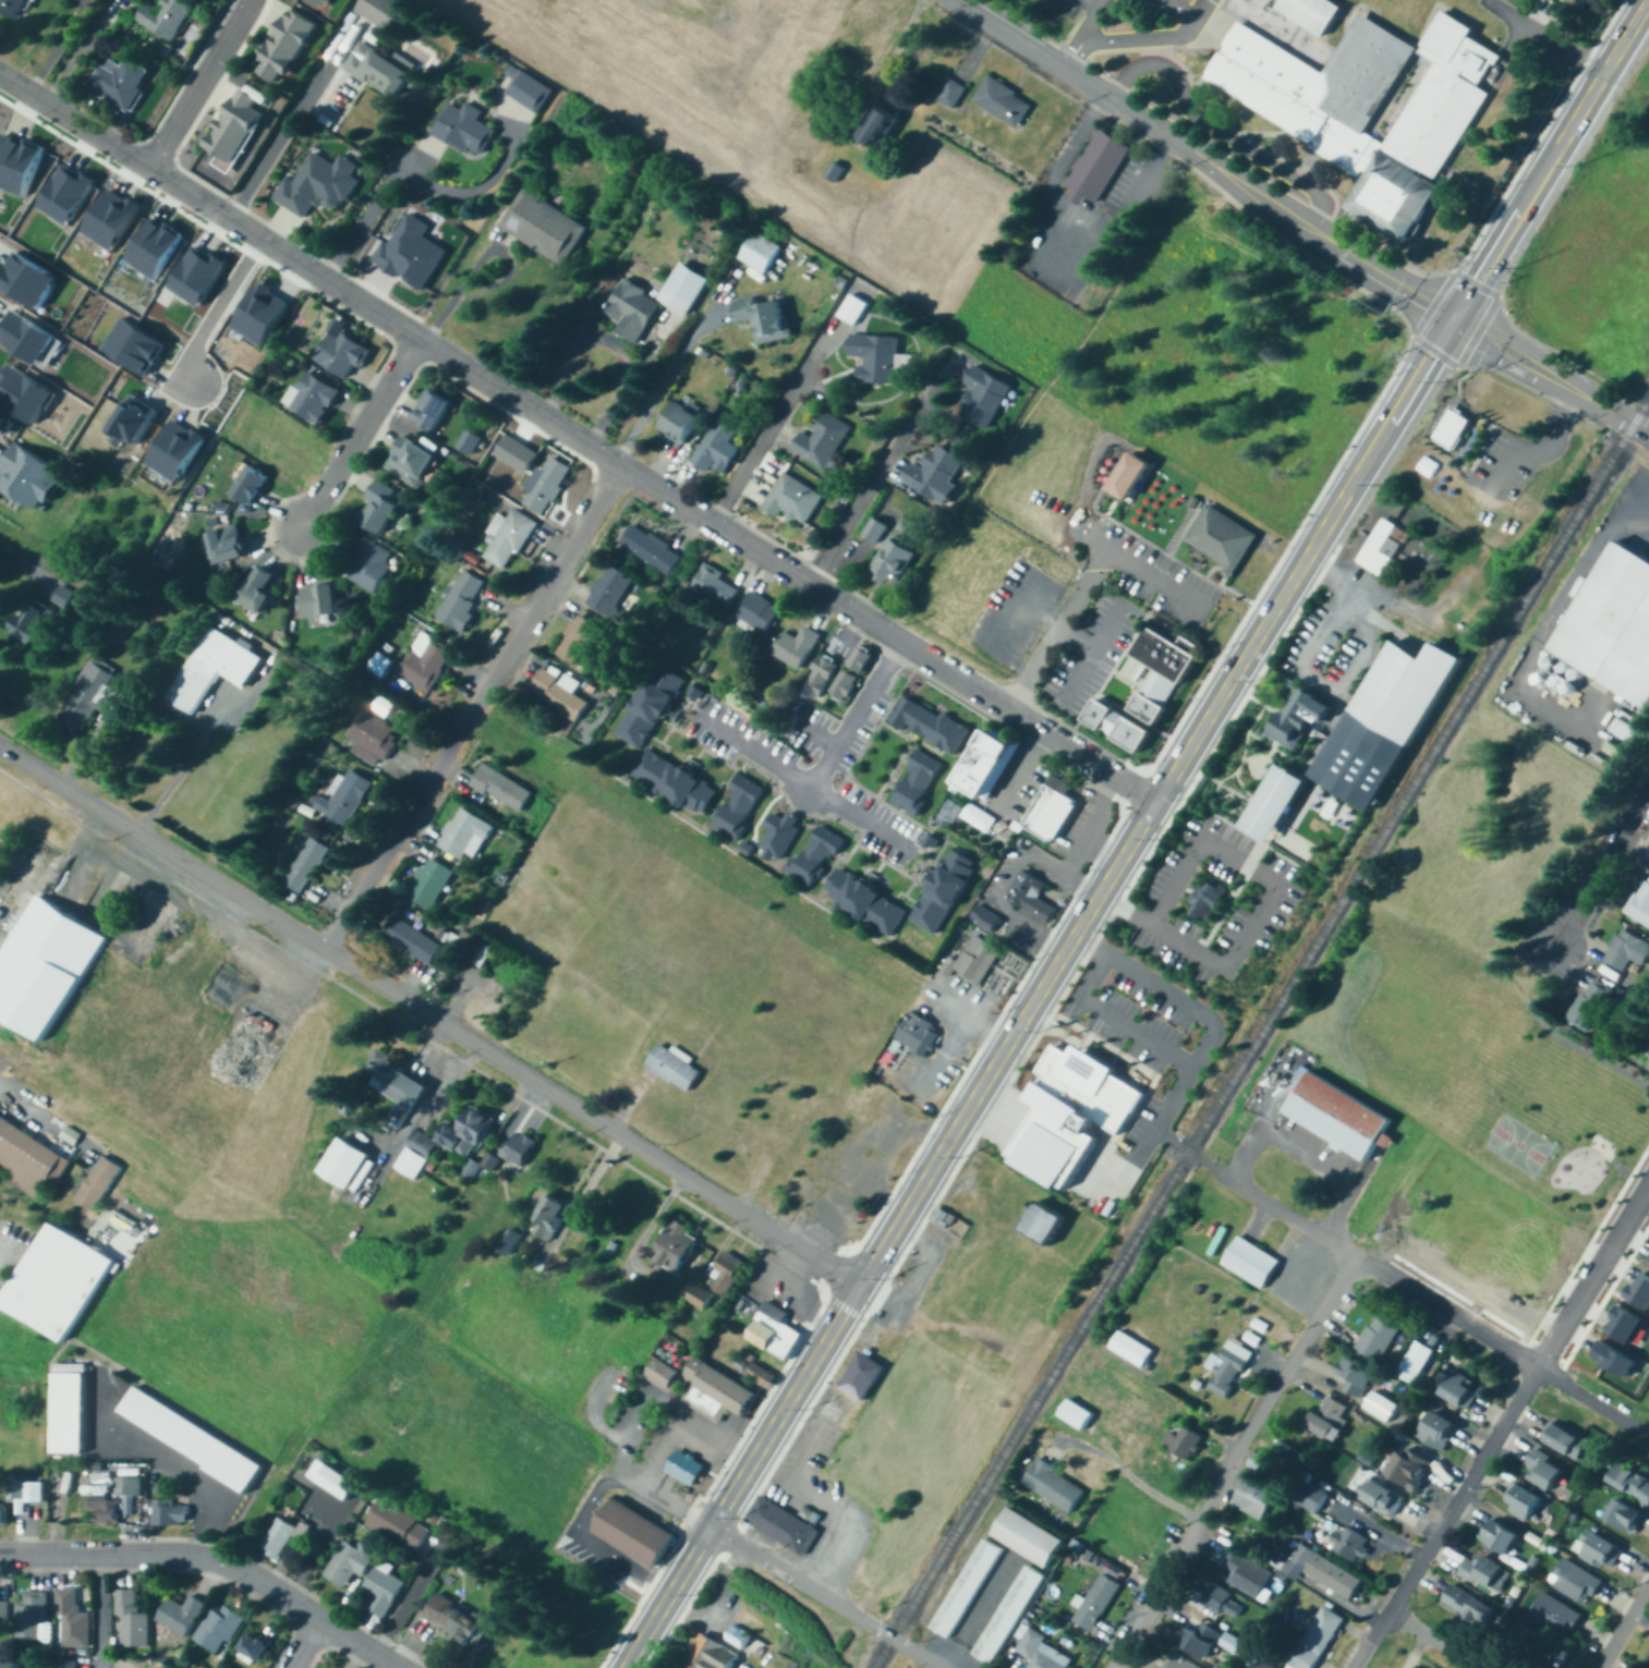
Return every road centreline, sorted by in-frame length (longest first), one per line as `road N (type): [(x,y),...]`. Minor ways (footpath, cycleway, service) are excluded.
road 1 (primary): [(624,1667),(1602,75)]
road 2 (tertiary): [(859,1285),(0,747)]
road 3 (residential): [(1354,1667),(1648,1181)]
road 4 (residential): [(325,951),(620,468)]
road 5 (residential): [(1187,1152),(1648,1439)]
road 6 (residential): [(1113,1667),(1247,1430),(1356,1258)]
road 7 (residential): [(320,278),(24,93)]
road 8 (residential): [(1452,321),(1192,153)]
road 9 (residential): [(882,631),(620,468)]
road 10 (residential): [(395,1667),(240,1570),(183,1555),(148,1556)]
road 11 (residential): [(937,1667),(710,1529)]
road 12 (residential): [(519,403),(320,278)]
road 13 (residential): [(300,528),(417,339)]
road 14 (tertiary): [(1452,321),(1490,358),(1606,419),(1633,425)]
road 15 (residential): [(146,169),(249,0)]
road 16 (residential): [(1648,790),(1552,949)]
road 17 (residential): [(1156,801),(1008,709)]
road 18 (residential): [(1192,153),(1051,64)]
road 19 (tertiary): [(1633,425),(1505,336)]
road 20 (residential): [(1008,709),(882,631)]
road 21 (residential): [(148,1556),(0,1556)]
road 22 (residential): [(1051,64),(948,0)]
road 23 (residential): [(620,468),(519,403)]

